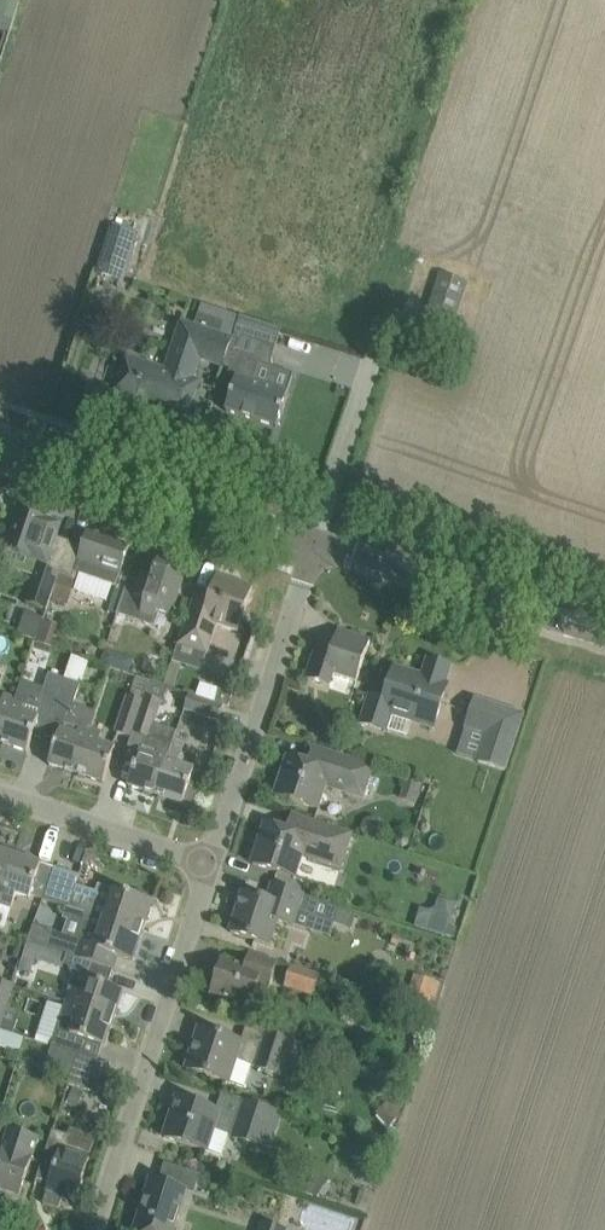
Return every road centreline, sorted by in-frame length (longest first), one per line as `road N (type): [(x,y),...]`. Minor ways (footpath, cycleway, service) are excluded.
road 1 (residential): [(94,1229),(211,866)]
road 2 (residential): [(211,866),(316,544)]
road 3 (tertiary): [(316,544),(0,436)]
road 4 (tertiary): [(604,640),(316,544)]
road 5 (residential): [(0,795),(211,866)]

